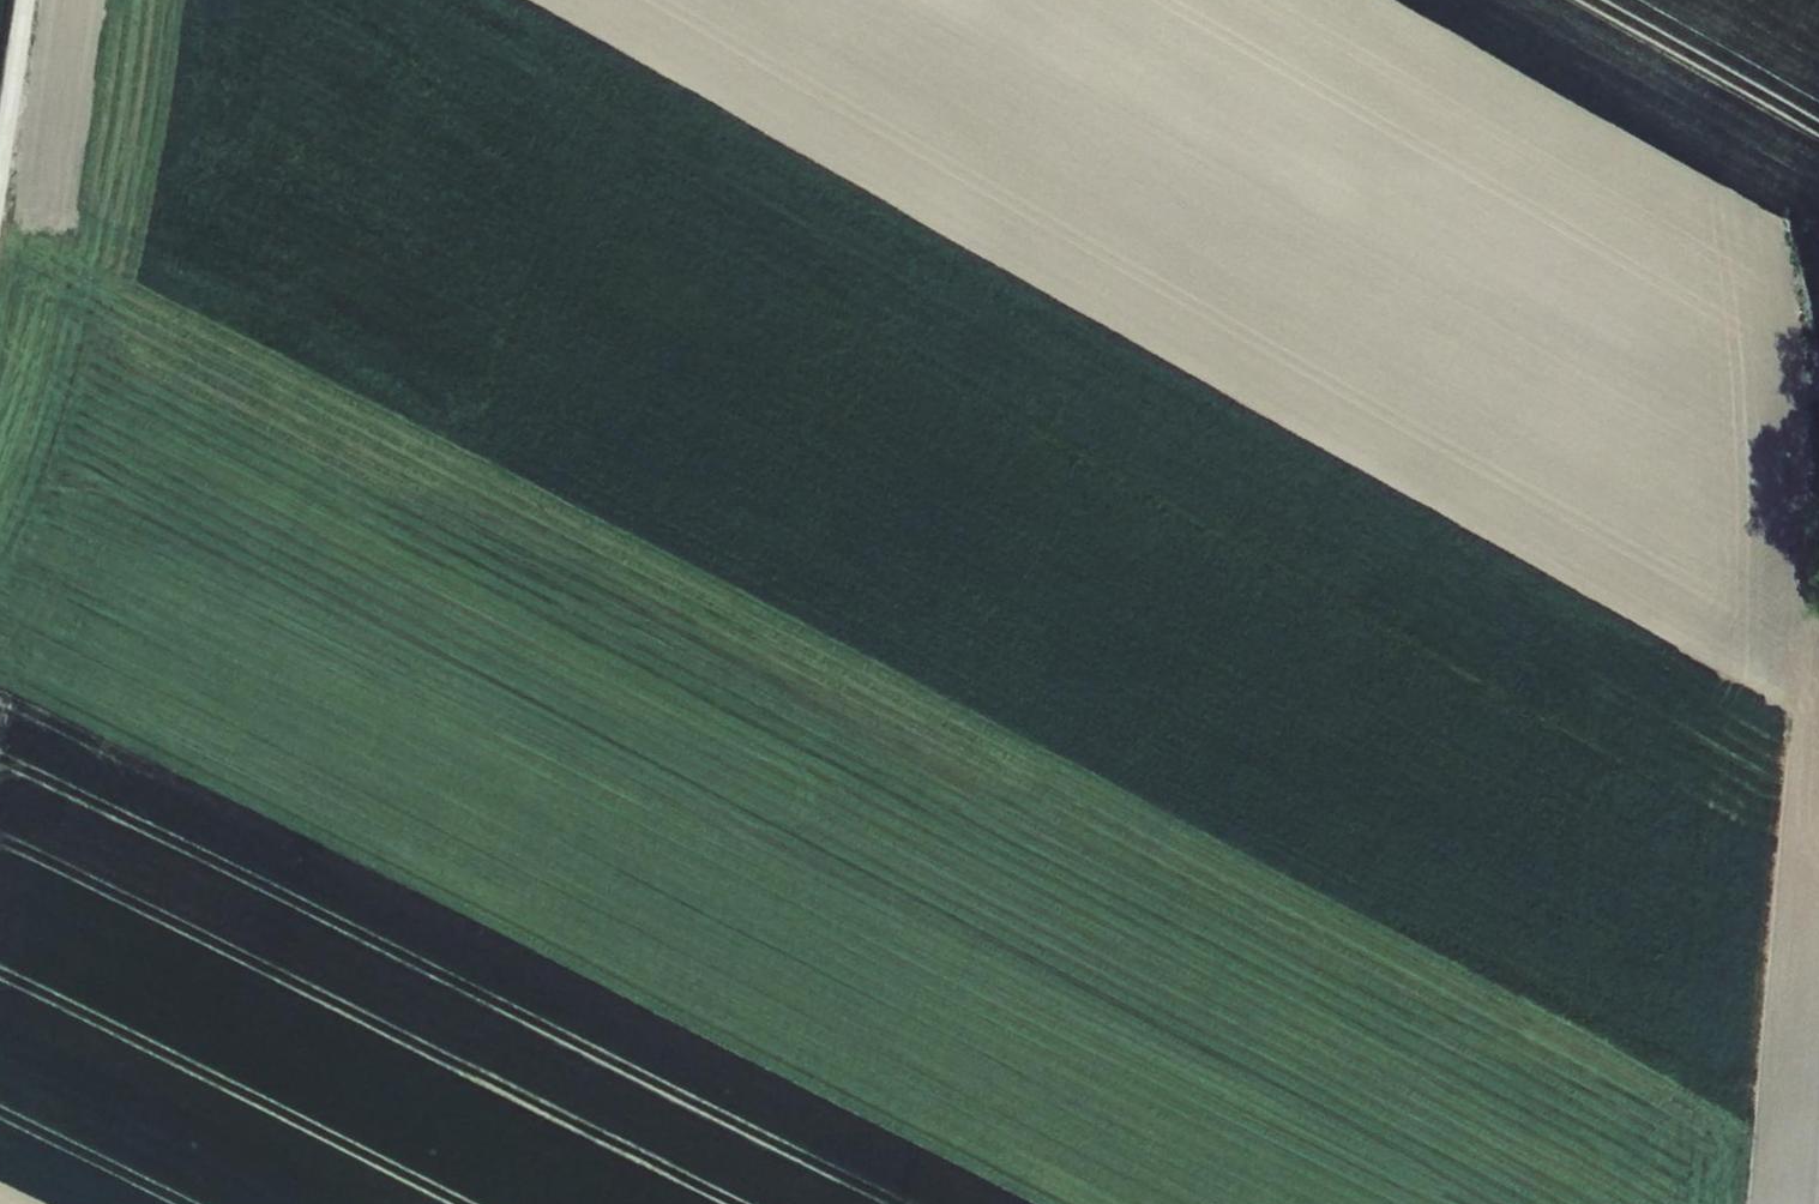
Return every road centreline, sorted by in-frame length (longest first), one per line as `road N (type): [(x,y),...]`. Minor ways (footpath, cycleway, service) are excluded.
road 1 (unclassified): [(25,0),(0,170)]

